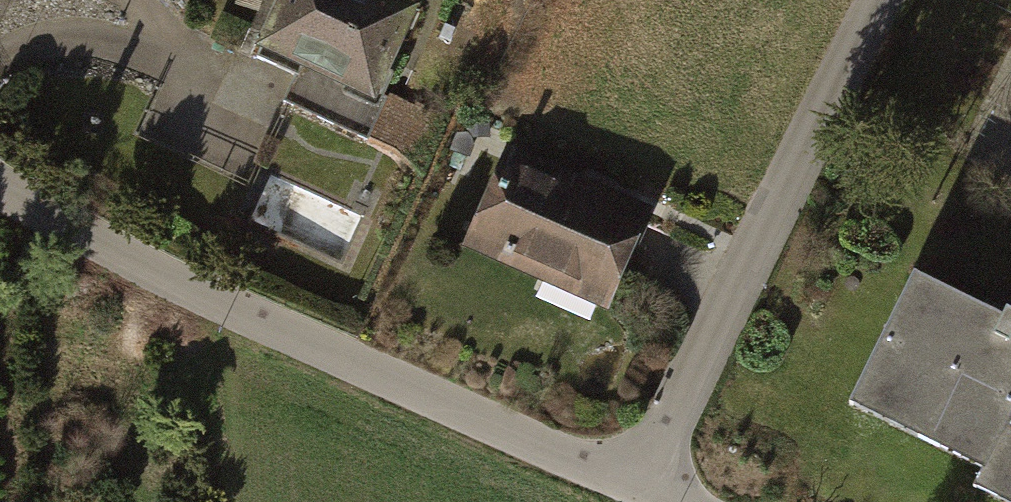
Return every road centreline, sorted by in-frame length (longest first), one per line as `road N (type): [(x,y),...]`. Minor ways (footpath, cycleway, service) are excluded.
road 1 (residential): [(644,493),(0,196)]
road 2 (residential): [(644,493),(872,0)]
road 3 (residential): [(0,67),(82,29),(265,101)]

